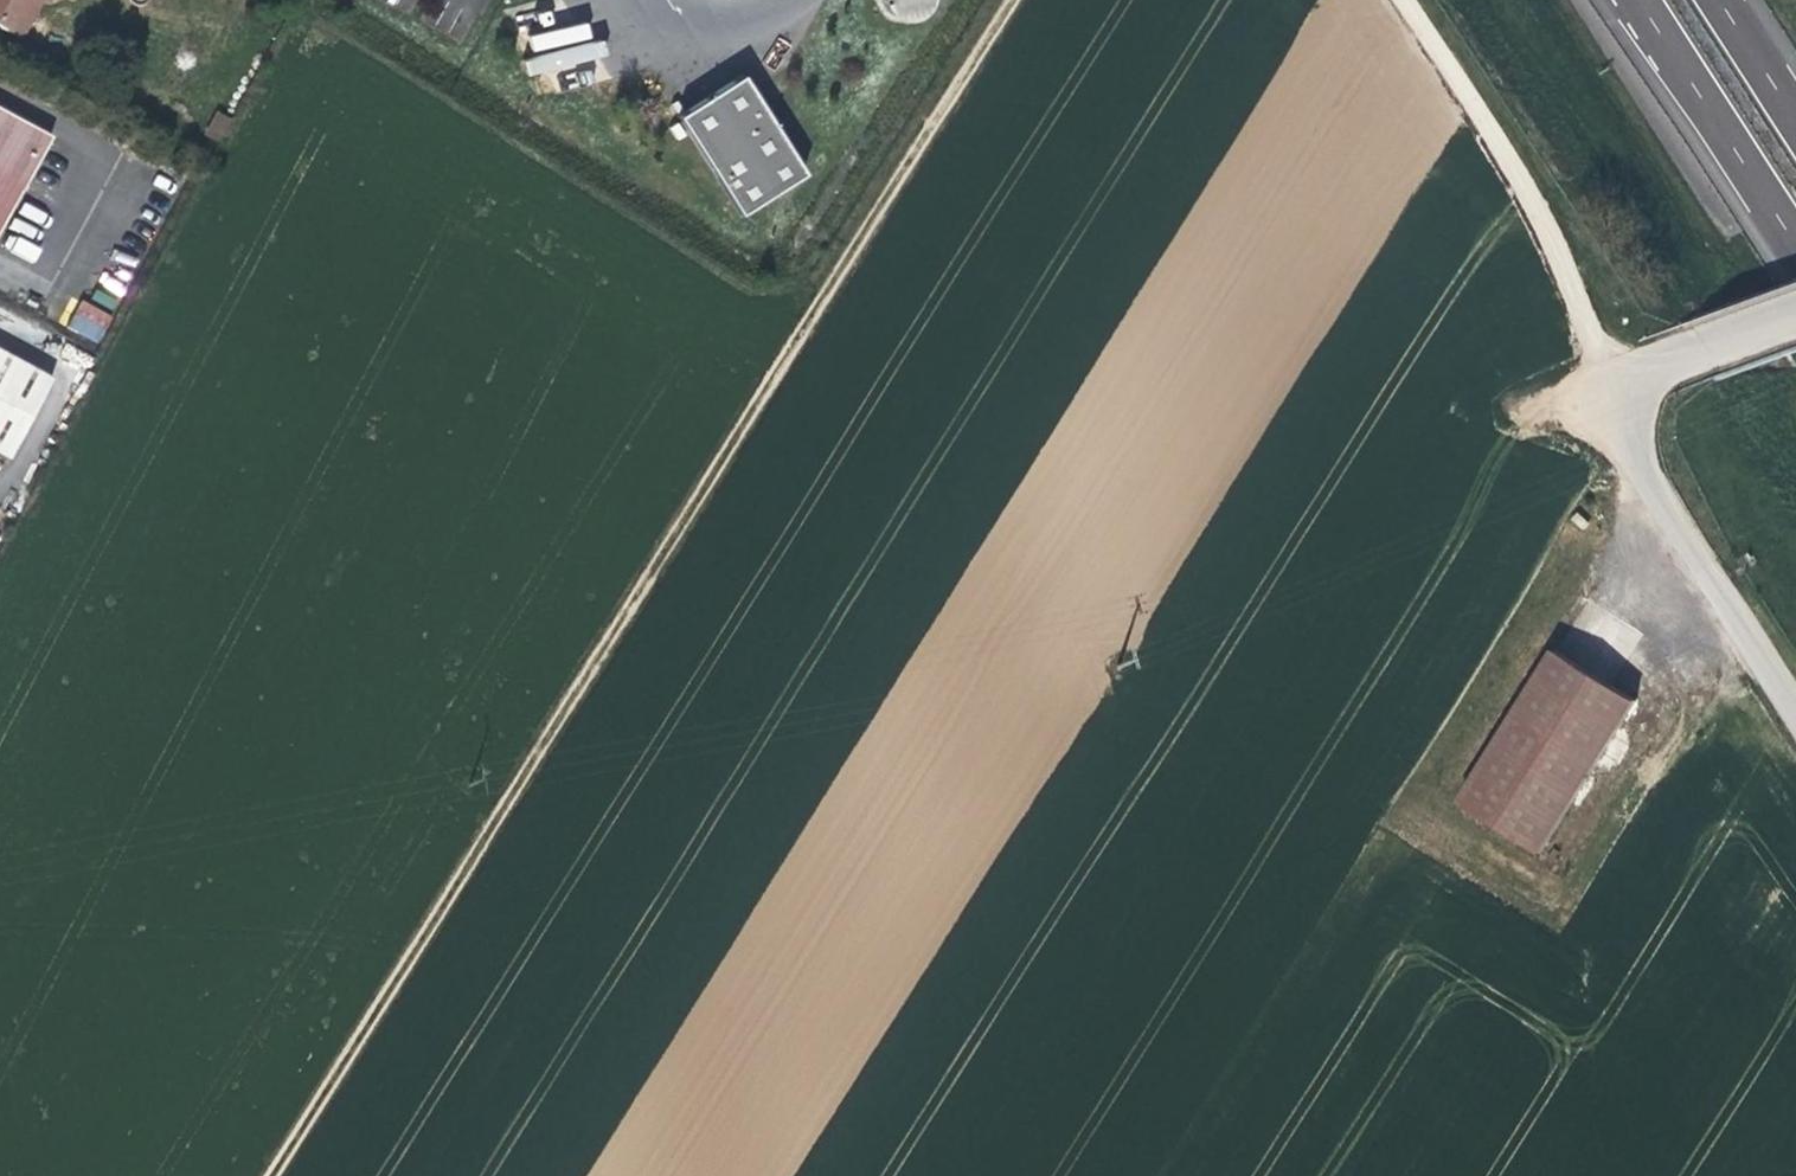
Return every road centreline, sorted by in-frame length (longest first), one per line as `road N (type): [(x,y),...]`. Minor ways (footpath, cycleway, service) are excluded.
road 1 (track): [(270,1175),(1010,0)]
road 2 (unclassified): [(1695,351),(1639,374),(1616,395),(1624,439),(1680,553),(1795,724)]
road 3 (track): [(1406,0),(1540,206),(1616,395)]
road 4 (motorway): [(1640,0),(1795,243)]
road 5 (motorway): [(1795,117),(1720,0)]

